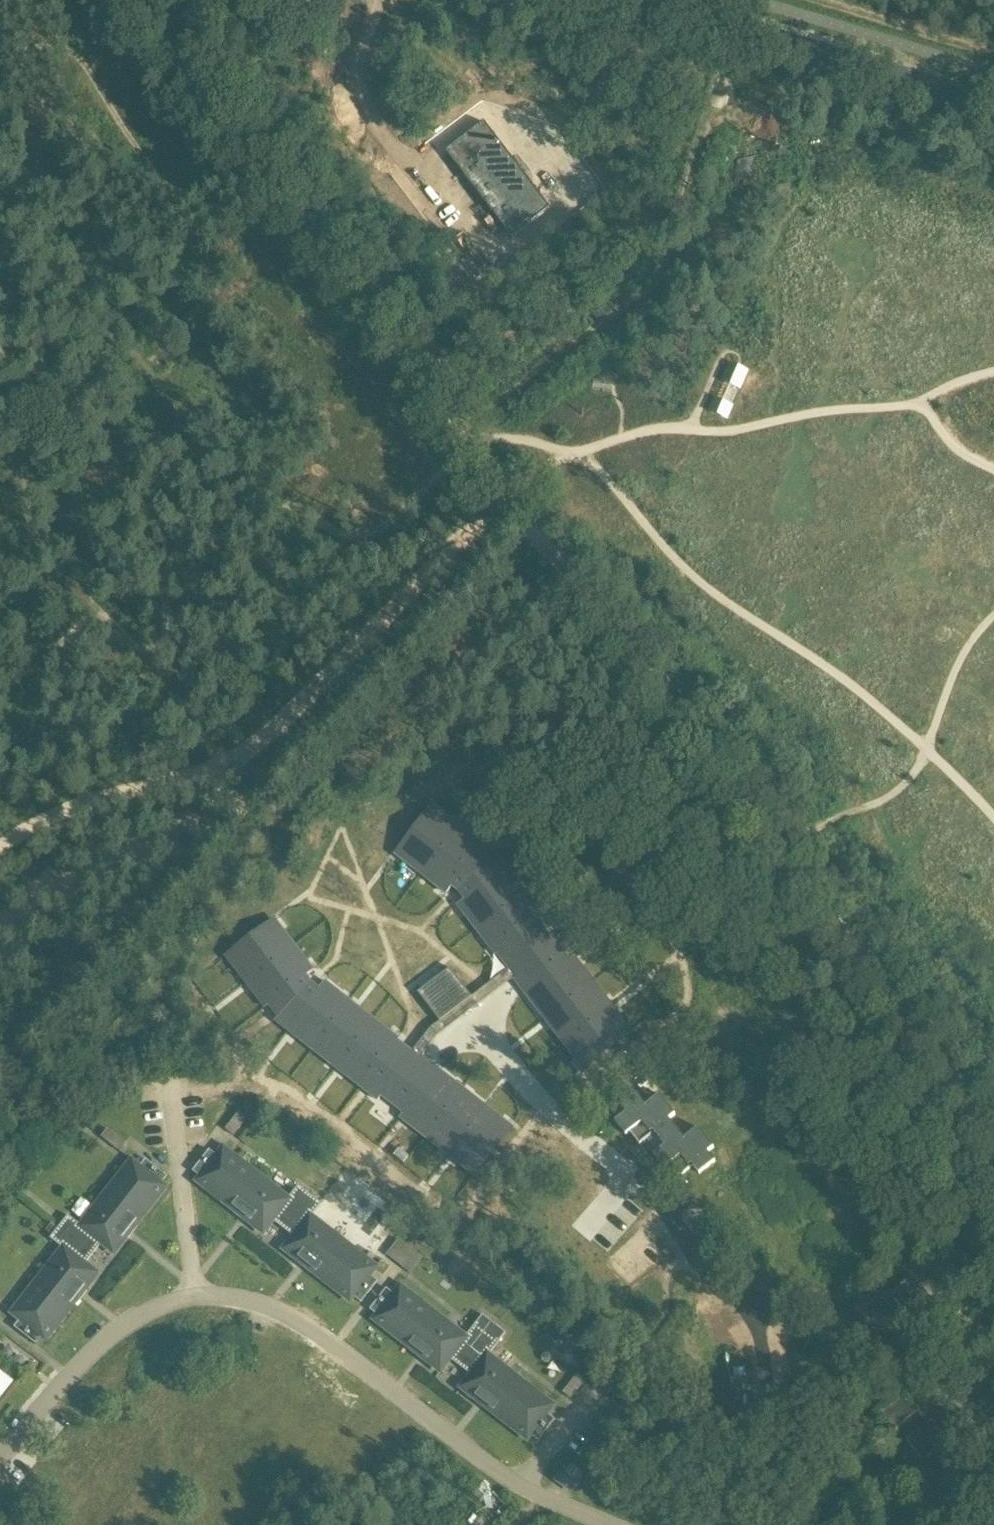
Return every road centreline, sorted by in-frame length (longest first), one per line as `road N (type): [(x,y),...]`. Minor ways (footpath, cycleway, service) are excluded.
road 1 (track): [(993,1131),(507,495)]
road 2 (track): [(993,153),(735,74),(723,77),(655,285),(461,431)]
road 3 (track): [(507,495),(262,746),(213,769),(59,814),(0,847)]
road 4 (track): [(507,495),(133,0)]
road 5 (primary): [(993,106),(639,0)]
road 6 (track): [(0,948),(38,906),(204,814),(227,762)]
road 7 (track): [(993,55),(820,0)]

